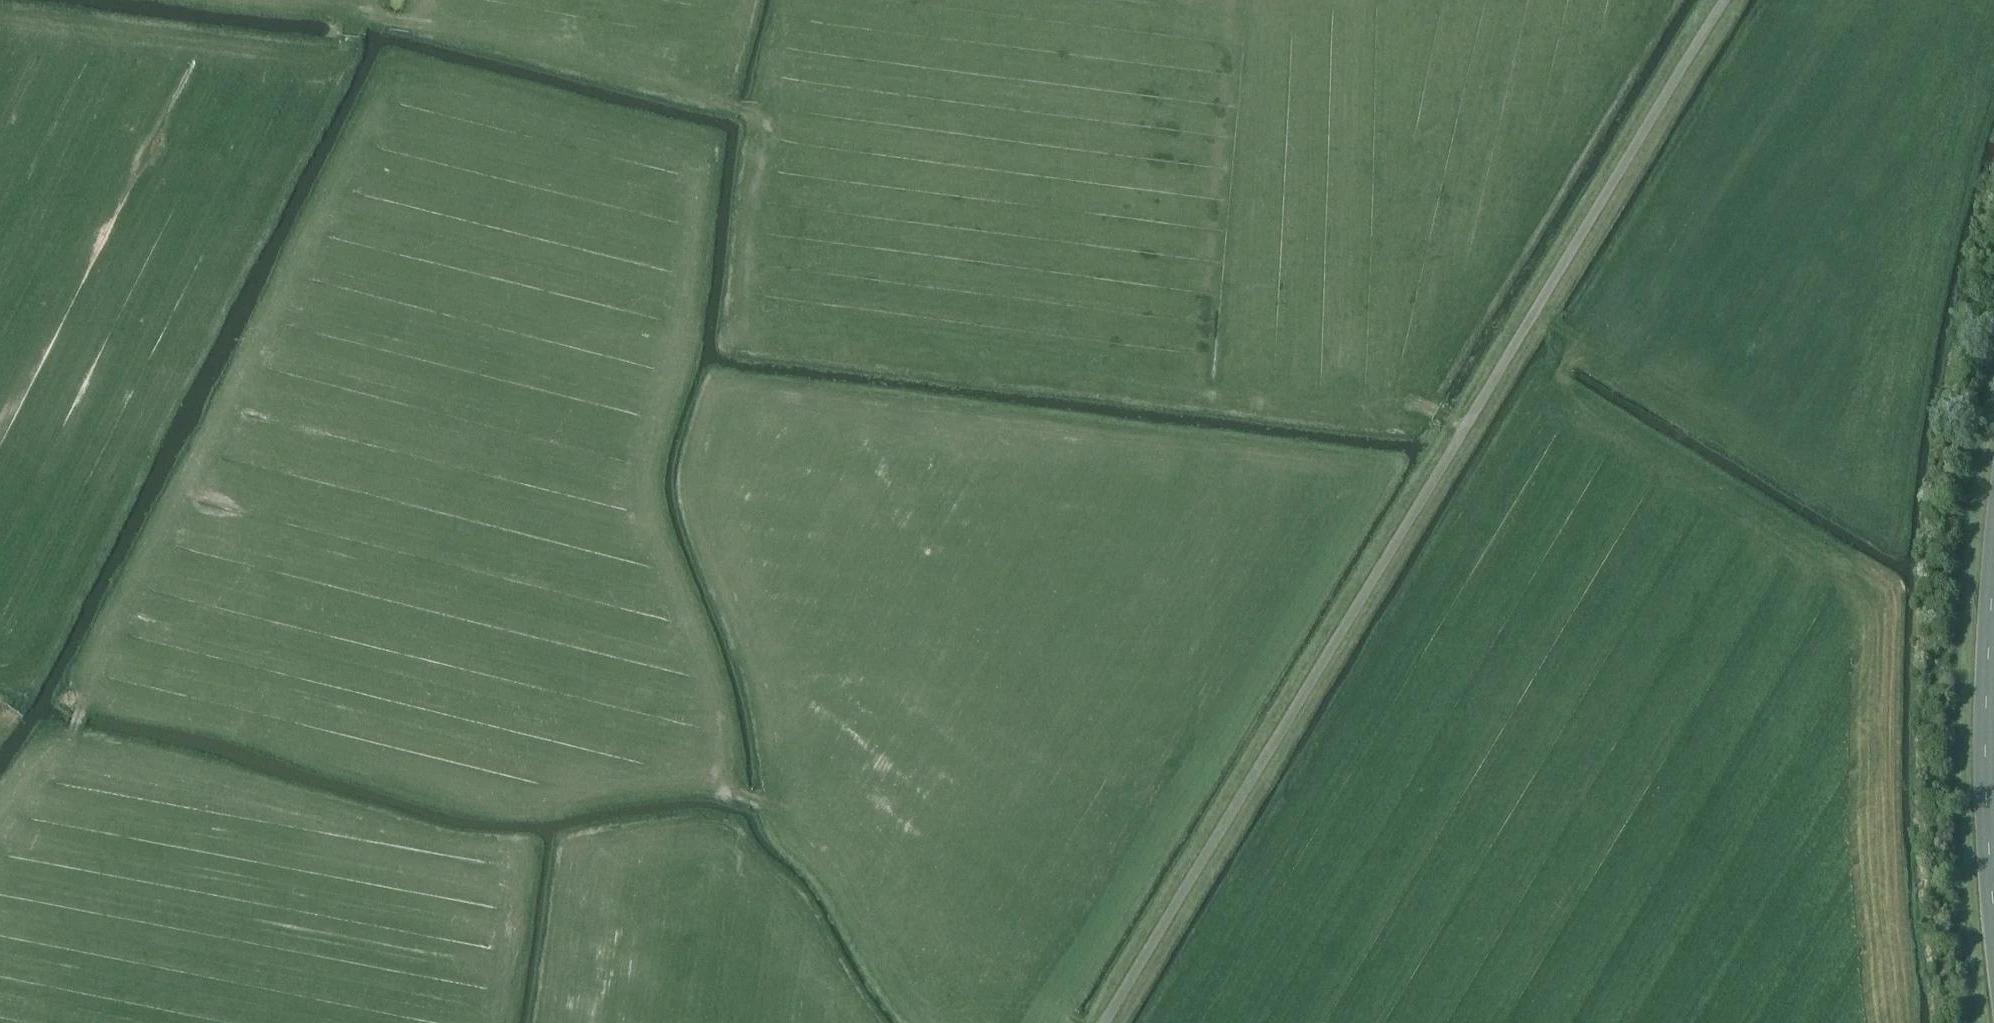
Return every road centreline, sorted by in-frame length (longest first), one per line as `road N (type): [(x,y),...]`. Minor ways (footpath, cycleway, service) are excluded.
road 1 (unclassified): [(1103,1022),(1726,0)]
road 2 (secondary): [(1993,920),(1986,729),(1993,561)]

